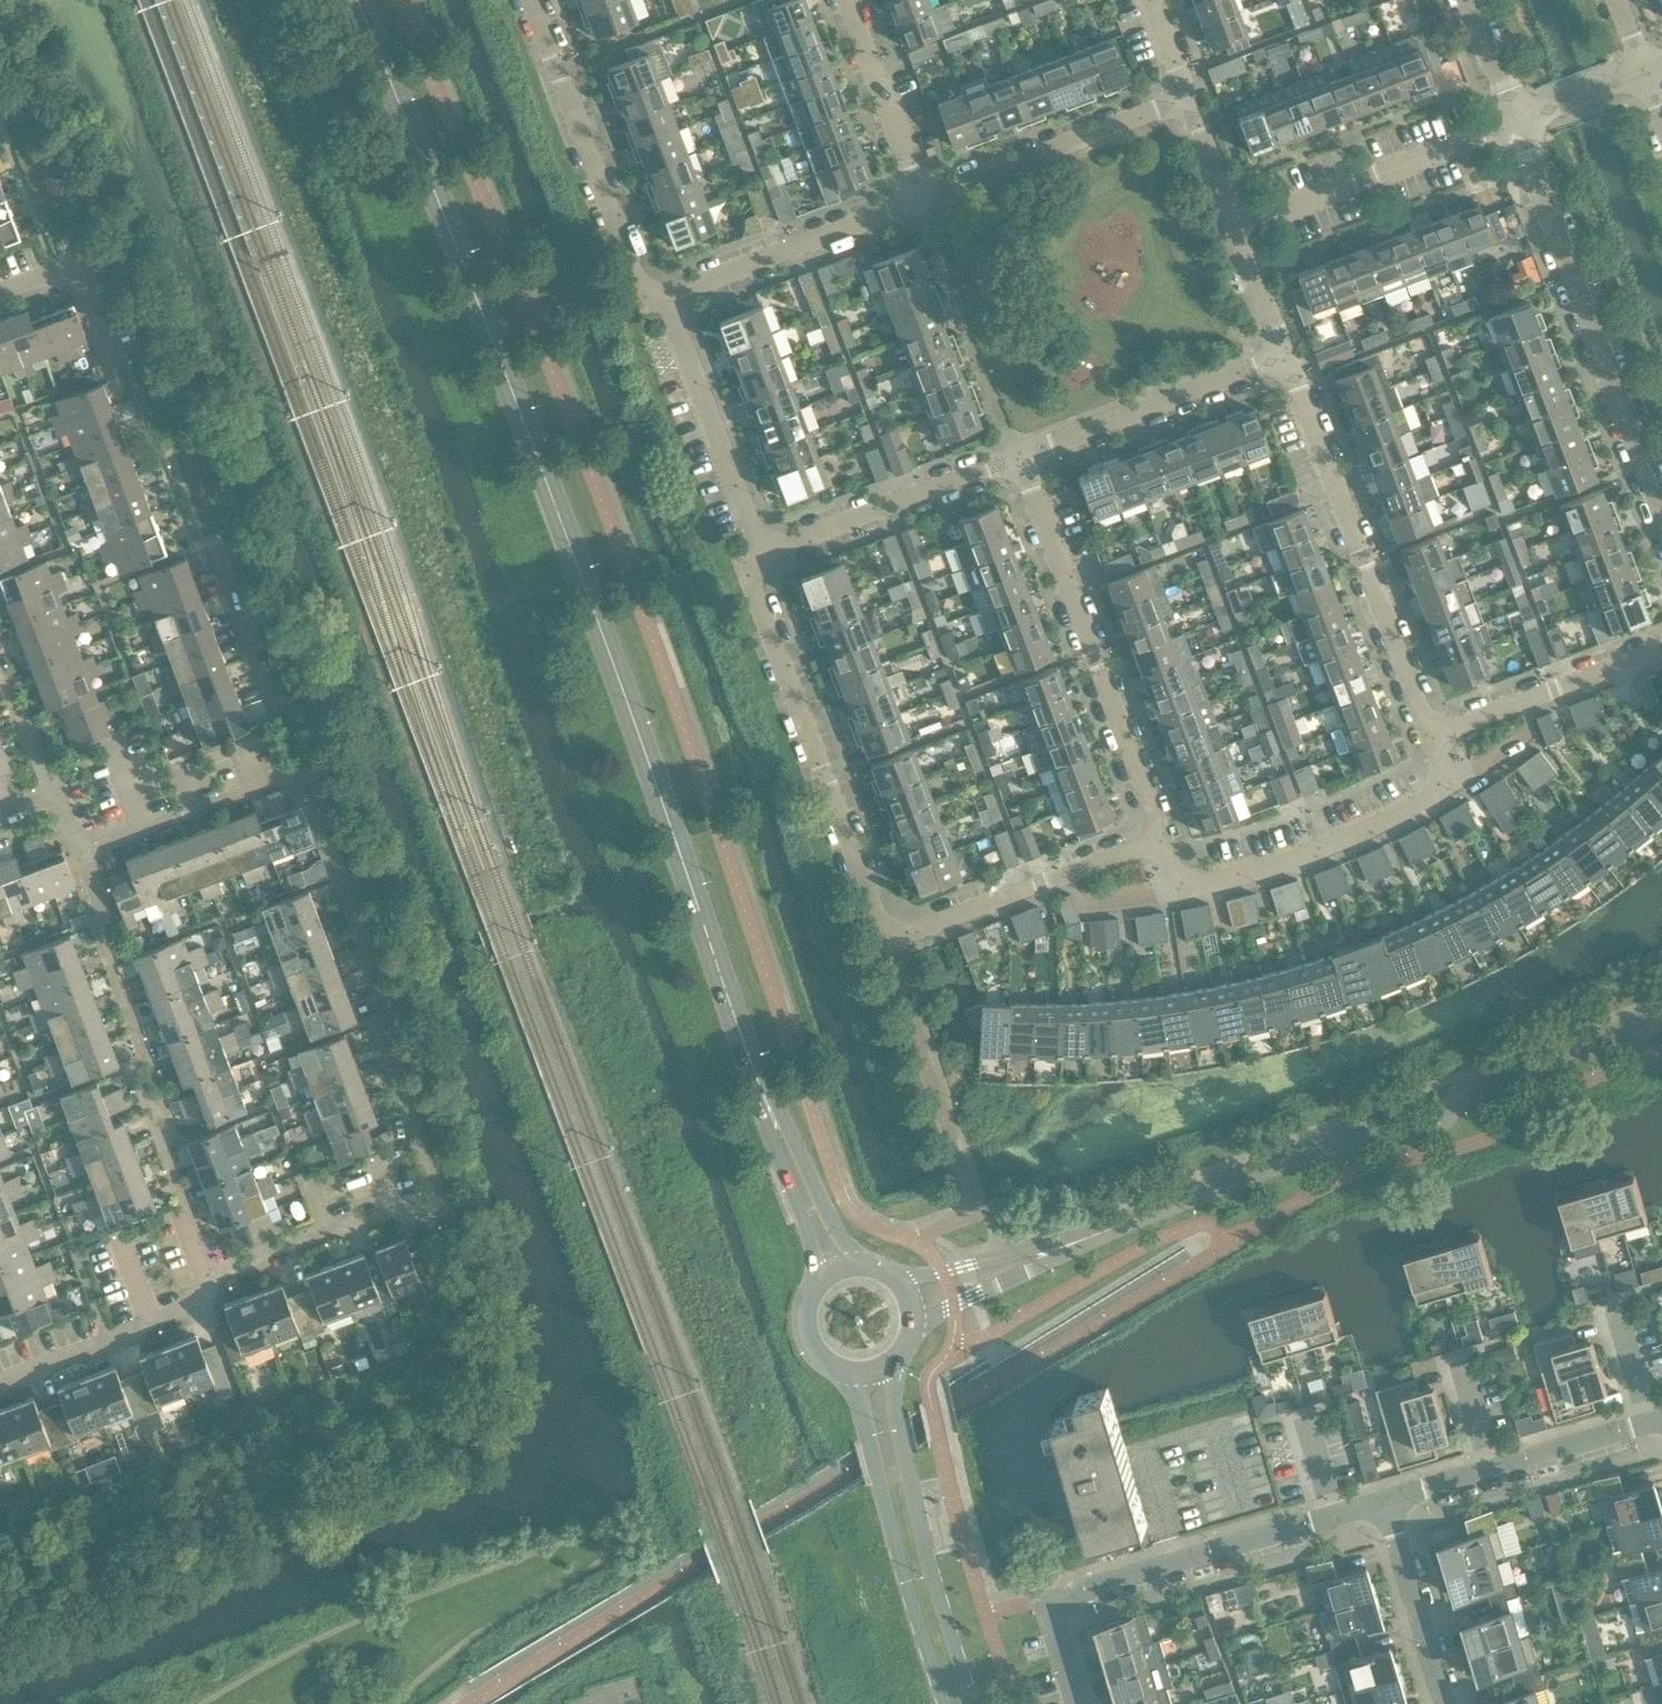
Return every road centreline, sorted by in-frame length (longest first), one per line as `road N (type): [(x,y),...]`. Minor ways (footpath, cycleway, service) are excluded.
road 1 (secondary): [(747,1054),(355,0)]
road 2 (residential): [(211,1285),(331,1232),(439,1198),(303,769)]
road 3 (residential): [(1661,1012),(1468,1086),(1435,1120),(1328,1146),(1090,1237)]
road 4 (residential): [(211,1285),(164,1148),(142,1046),(99,928),(102,899),(75,830)]
road 5 (residential): [(889,941),(757,588),(764,554)]
road 6 (residential): [(1661,504),(1513,120)]
road 7 (residential): [(1159,839),(1019,456)]
road 8 (residential): [(1433,734),(1287,355)]
road 9 (residential): [(1077,1703),(1046,1601),(1332,1517)]
road 10 (residential): [(1159,839),(1177,872),(1208,882),(1320,847),(1436,789),(1446,769),(1433,734)]
road 11 (secondary): [(973,1703),(929,1561),(886,1366)]
road 12 (secondary): [(854,1373),(901,1570),(945,1703)]
road 13 (residential): [(668,298),(635,272),(533,0)]
road 14 (residential): [(1513,120),(1239,225)]
road 15 (residential): [(920,201),(1191,100)]
road 16 (residential): [(889,941),(1159,839)]
road 17 (residential): [(1019,456),(1287,355)]
road 18 (residential): [(764,554),(668,298)]
road 19 (residential): [(764,554),(1019,456)]
road 20 (residential): [(668,298),(920,201)]
road 21 (residential): [(303,769),(211,541)]
road 22 (residential): [(1433,734),(1661,647)]
road 23 (secondary): [(747,1054),(823,1276)]
road 24 (secondary): [(853,1263),(747,1054)]
road 25 (residential): [(920,201),(848,0)]
road 26 (residential): [(1443,1703),(1383,1502)]
road 27 (residential): [(914,1323),(1090,1237)]
road 28 (residential): [(1090,1237),(901,1282)]
road 29 (residential): [(148,830),(303,769)]
road 30 (residential): [(1493,1470),(1651,1423)]
road 31 (residential): [(0,1380),(150,1327)]
road 32 (residential): [(1645,71),(1513,120)]
road 33 (residential): [(1287,355),(1239,225)]
road 34 (residential): [(1239,225),(1191,100)]
road 35 (residential): [(121,361),(81,263),(56,272)]
road 36 (secondary): [(823,1276),(804,1313),(809,1342),(827,1363),(854,1373)]
road 37 (residential): [(1513,120),(1470,0)]

